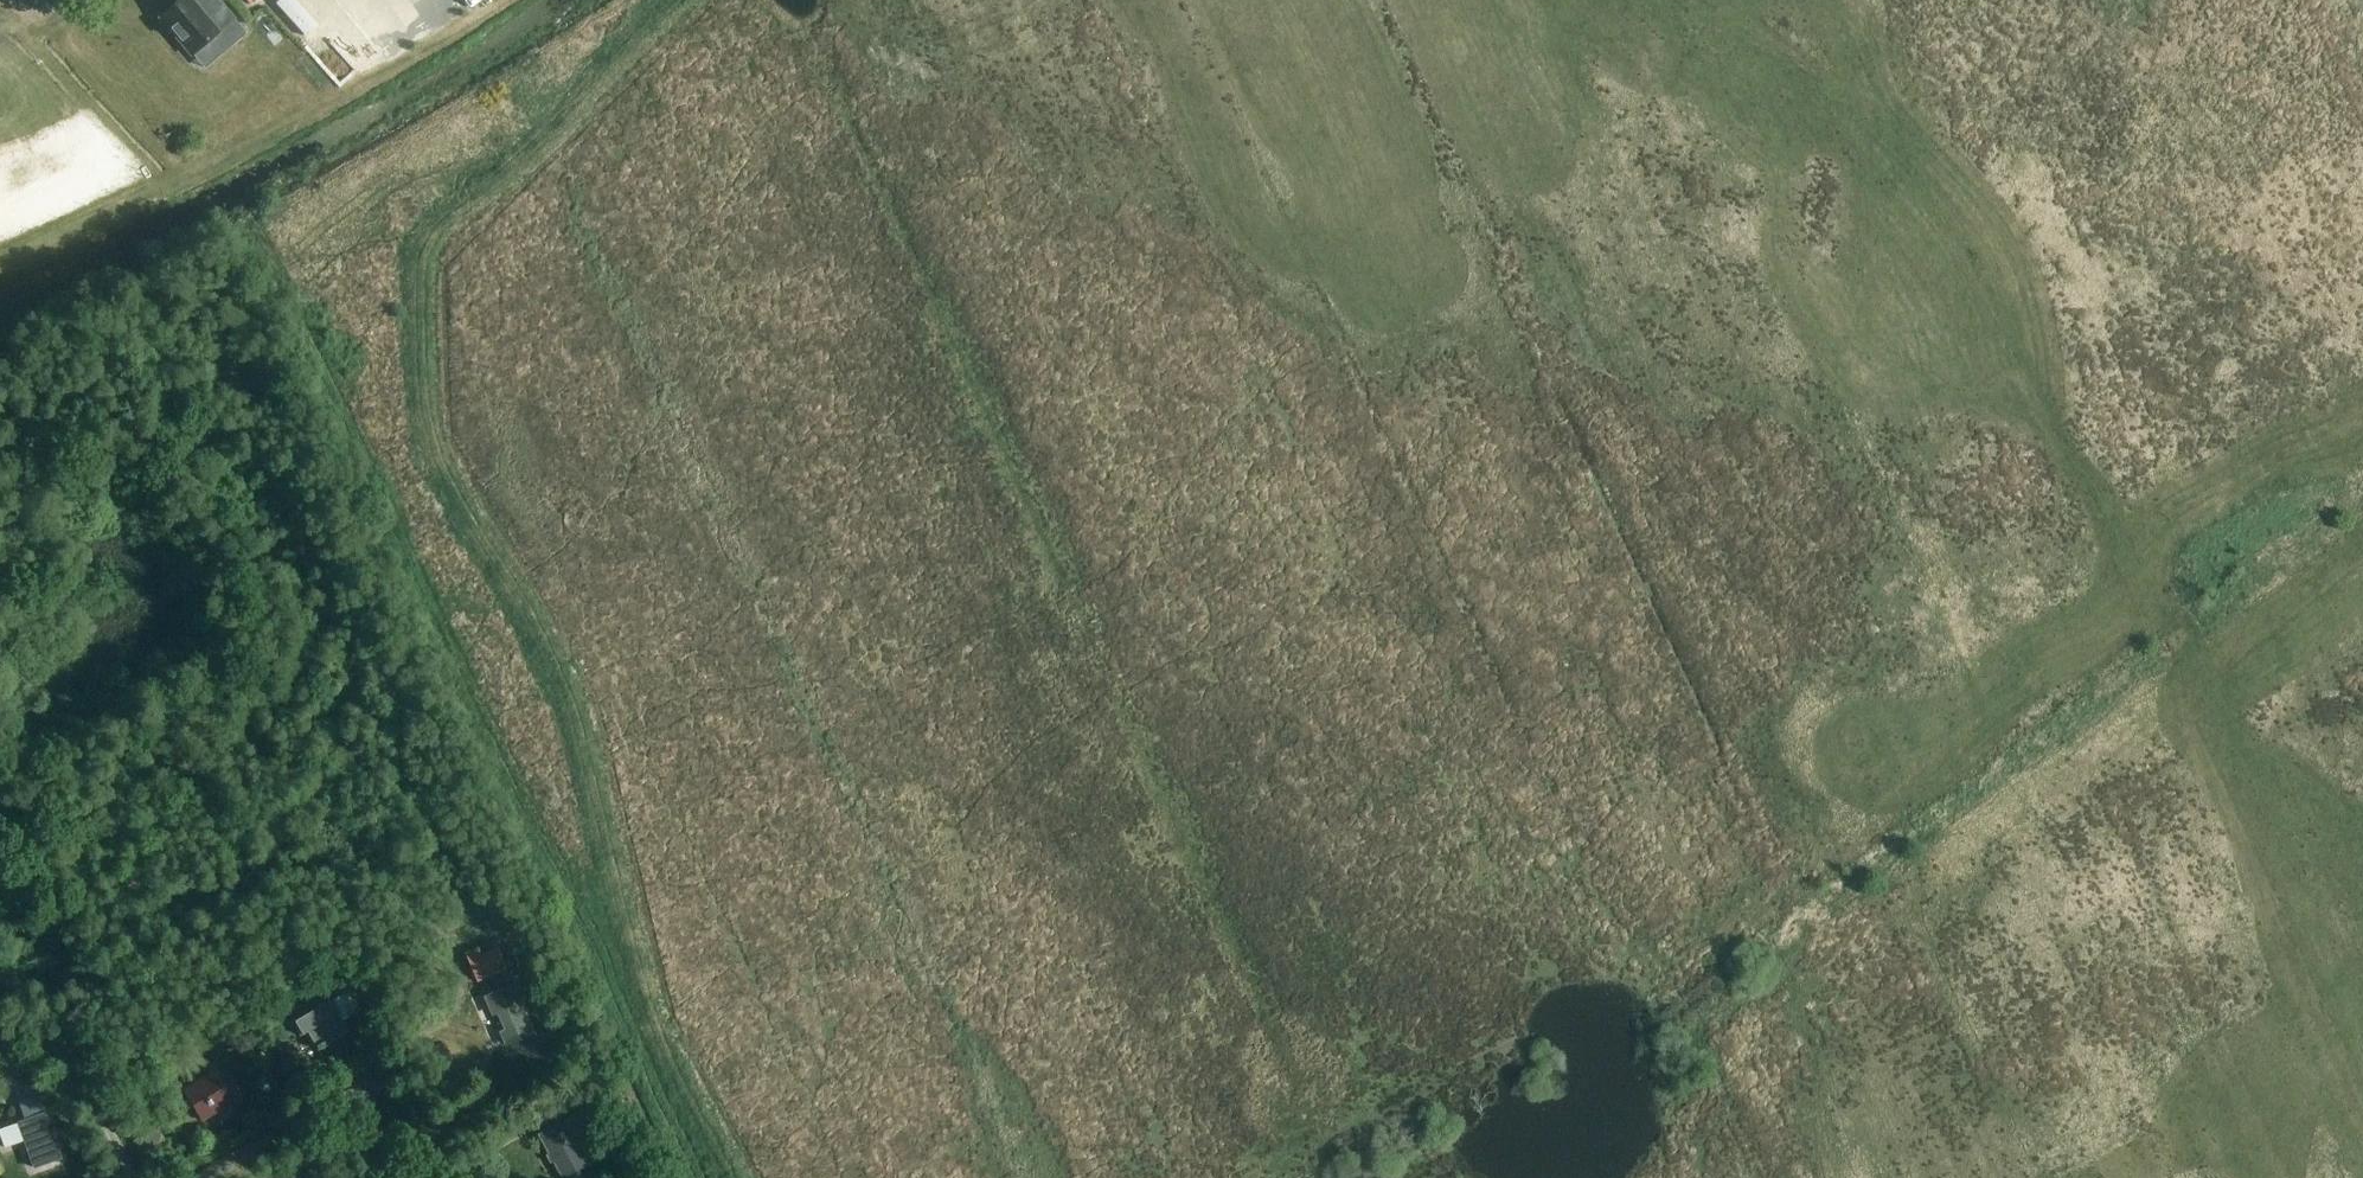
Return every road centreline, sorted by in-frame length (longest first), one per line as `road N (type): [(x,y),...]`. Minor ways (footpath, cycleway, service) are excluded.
road 1 (track): [(196,1177),(402,1056),(469,1177)]
road 2 (track): [(0,1066),(31,1055),(62,1067),(124,1177)]

